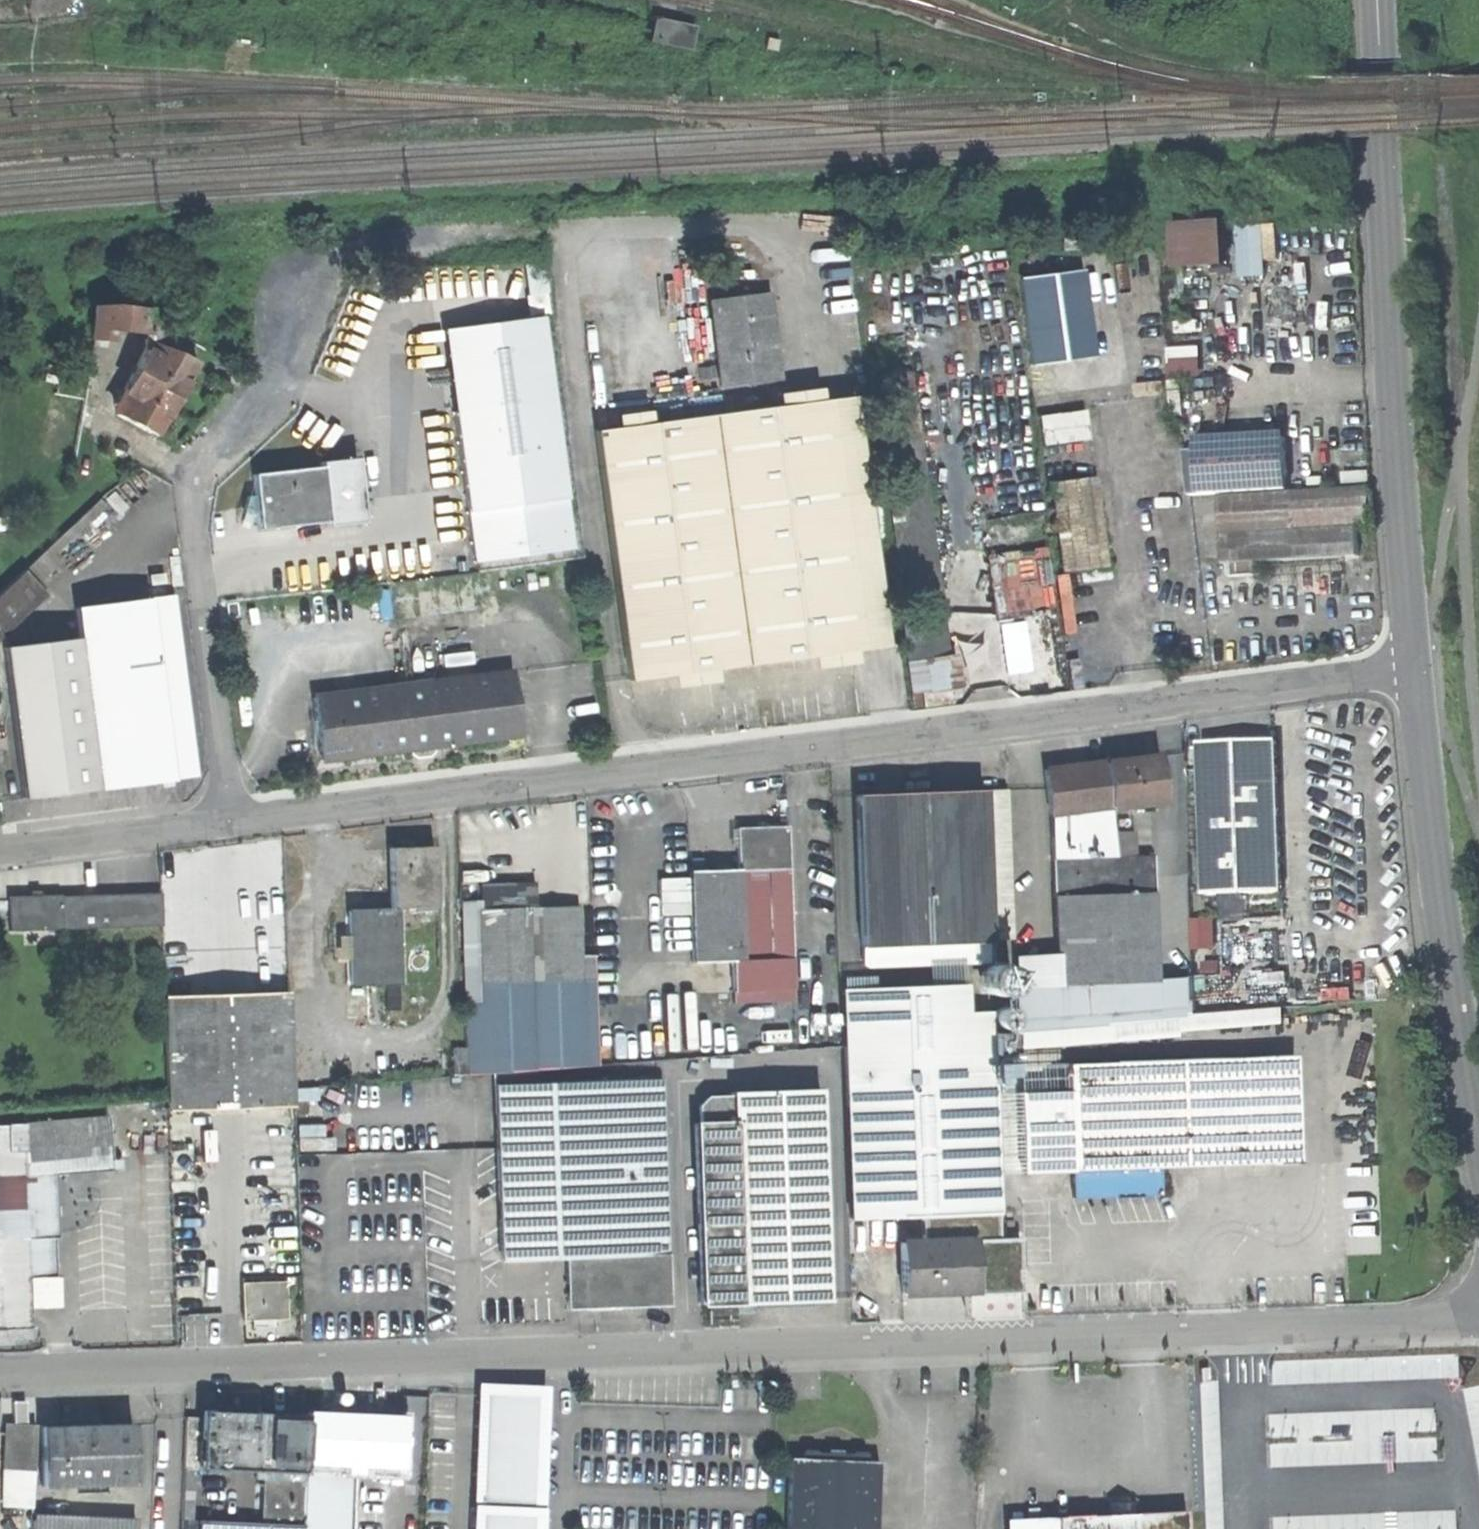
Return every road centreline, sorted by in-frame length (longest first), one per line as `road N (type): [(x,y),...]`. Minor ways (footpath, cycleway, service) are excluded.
road 1 (residential): [(1478,1315),(0,1377)]
road 2 (residential): [(236,819),(981,738),(1421,669)]
road 3 (primary): [(1421,669),(1381,0)]
road 4 (primary): [(1478,1073),(1421,669)]
road 5 (residential): [(236,819),(187,519)]
road 6 (residential): [(0,847),(236,819)]

